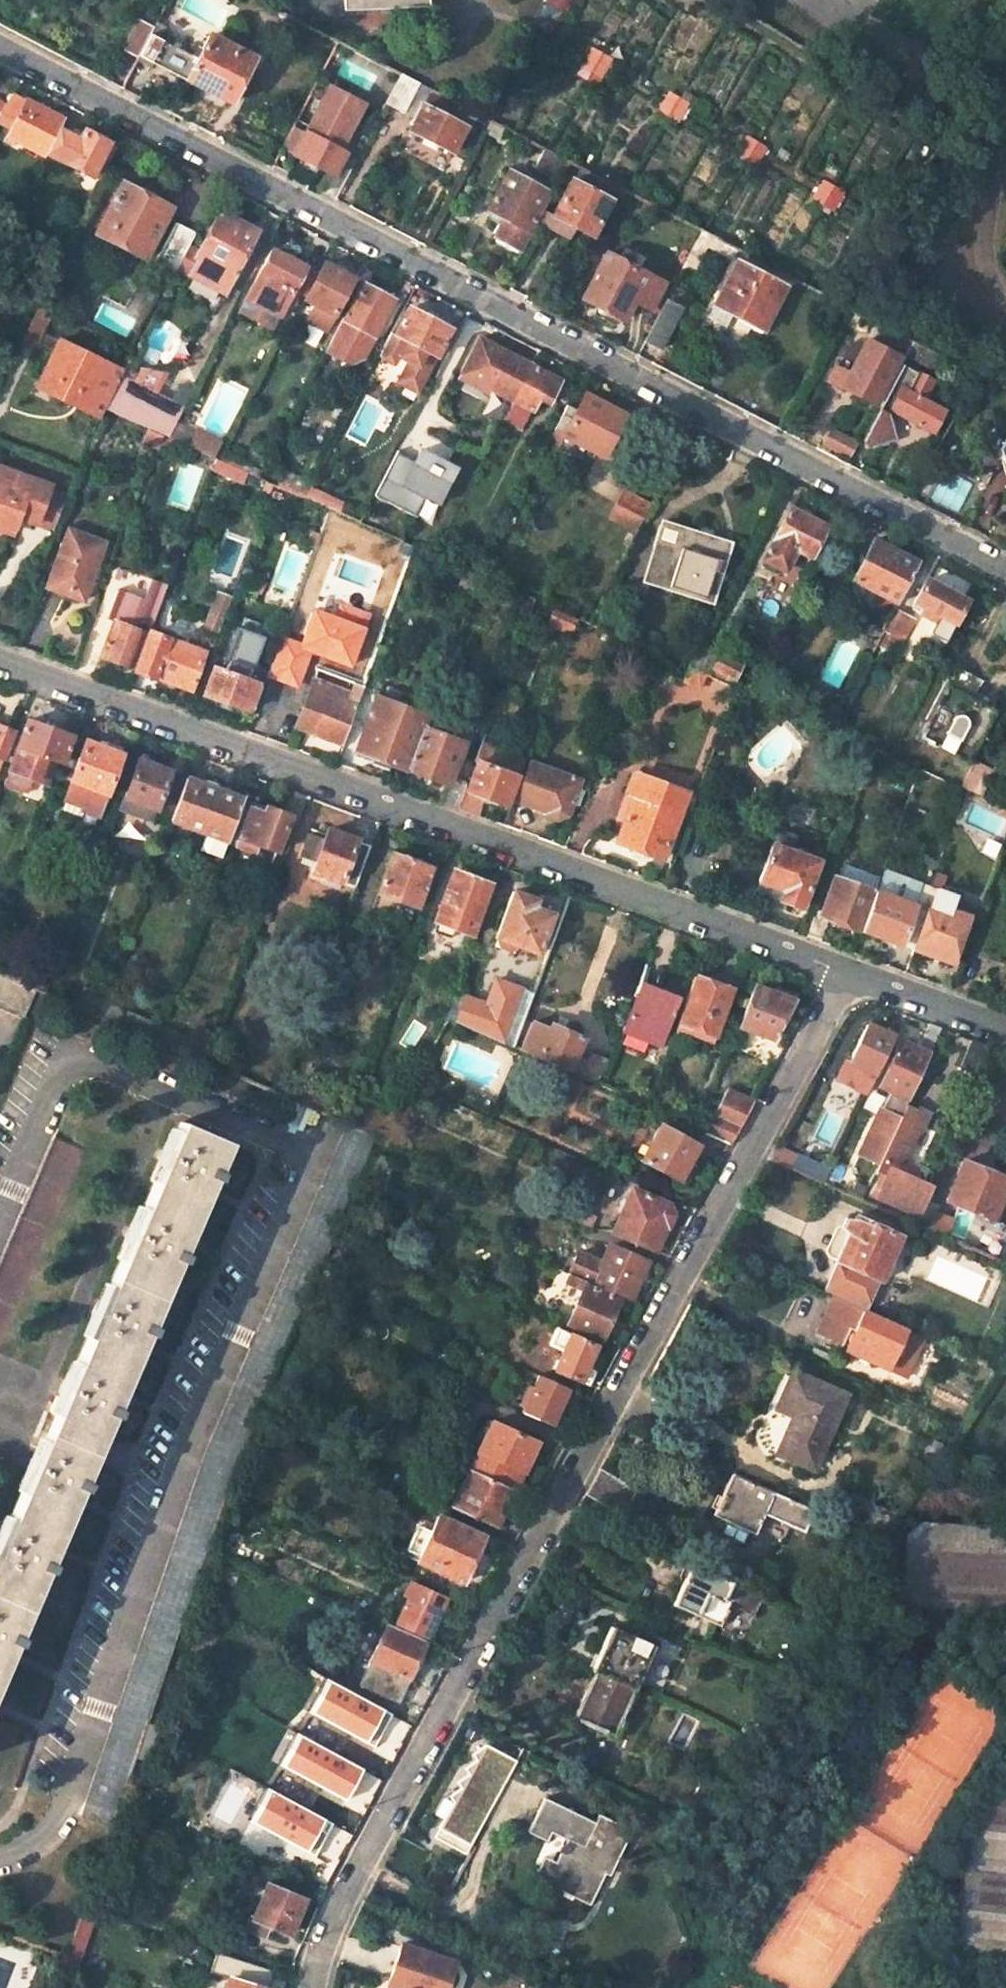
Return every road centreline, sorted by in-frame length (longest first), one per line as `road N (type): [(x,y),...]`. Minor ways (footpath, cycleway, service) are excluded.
road 1 (residential): [(852,971),(318,1949),(313,1987)]
road 2 (unclassified): [(0,43),(1005,567)]
road 3 (unclassified): [(0,660),(852,971)]
road 4 (unclassified): [(852,971),(1005,1028)]

